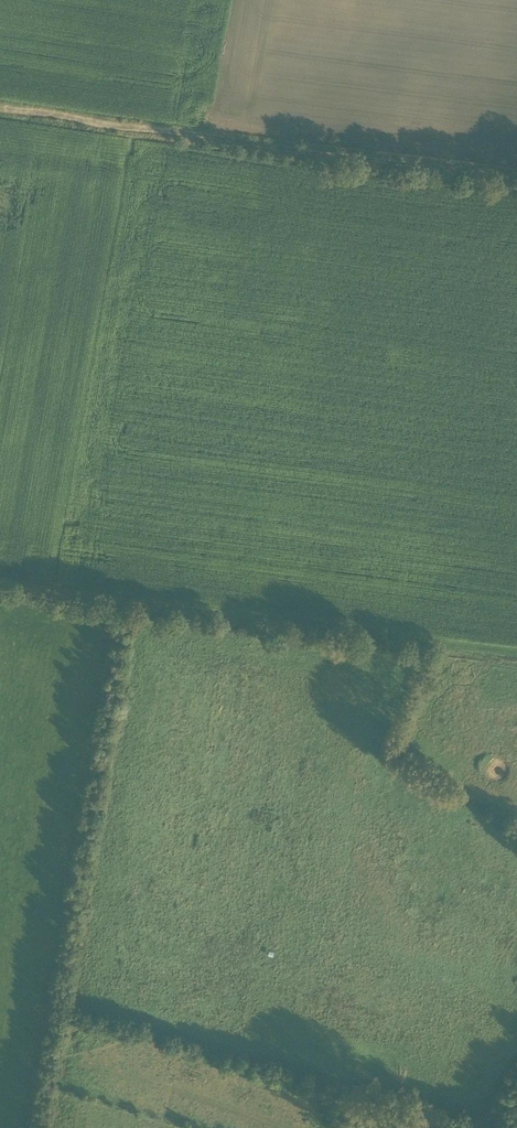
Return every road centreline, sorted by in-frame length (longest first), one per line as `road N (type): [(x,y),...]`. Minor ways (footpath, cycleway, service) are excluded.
road 1 (track): [(0,108),(516,176)]
road 2 (track): [(316,631),(0,585)]
road 3 (track): [(516,653),(316,631)]

